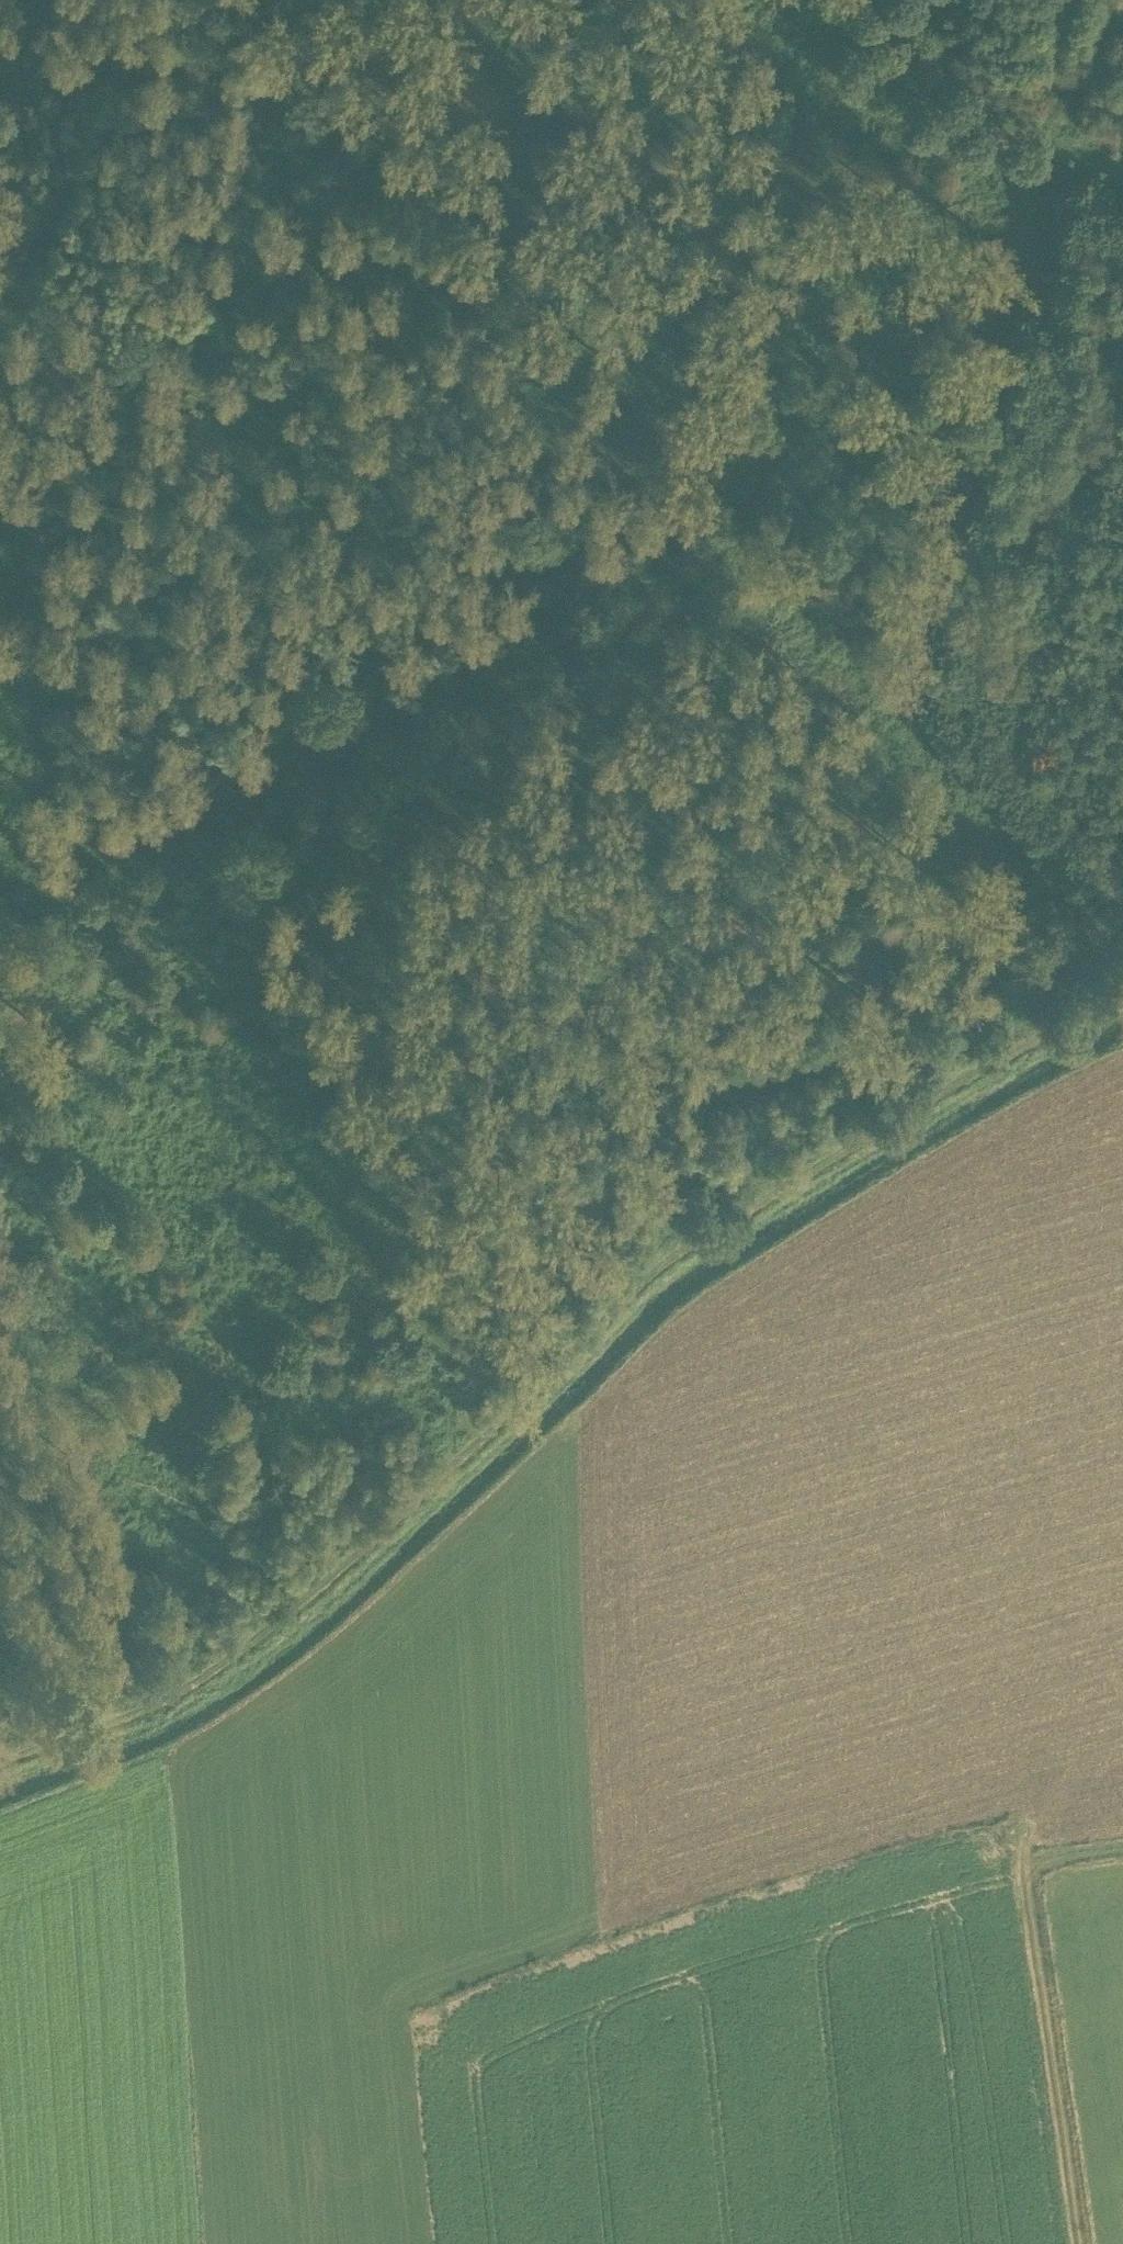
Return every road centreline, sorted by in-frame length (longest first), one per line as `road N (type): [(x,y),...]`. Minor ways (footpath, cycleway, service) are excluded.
road 1 (track): [(1122,1009),(961,1082),(660,1270),(286,1619),(161,1707),(0,1766)]
road 2 (track): [(0,961),(655,603),(746,540)]
road 3 (track): [(1122,1845),(1028,1858),(1019,1876),(1071,2243)]
road 4 (track): [(1046,139),(858,88),(886,0)]

